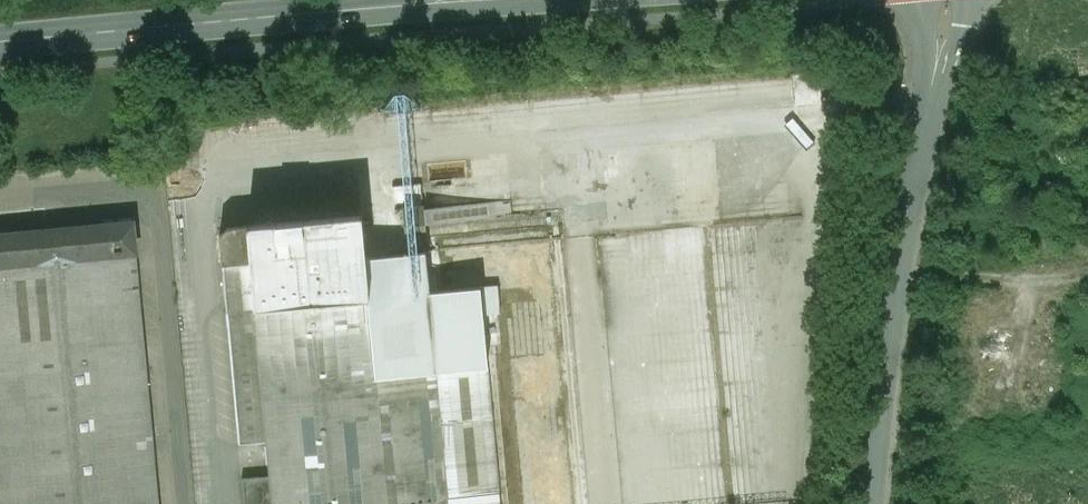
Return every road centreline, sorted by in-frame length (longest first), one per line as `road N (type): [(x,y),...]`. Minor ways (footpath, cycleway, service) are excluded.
road 1 (residential): [(949,0),(906,229),(871,503)]
road 2 (secondary): [(0,42),(439,0)]

